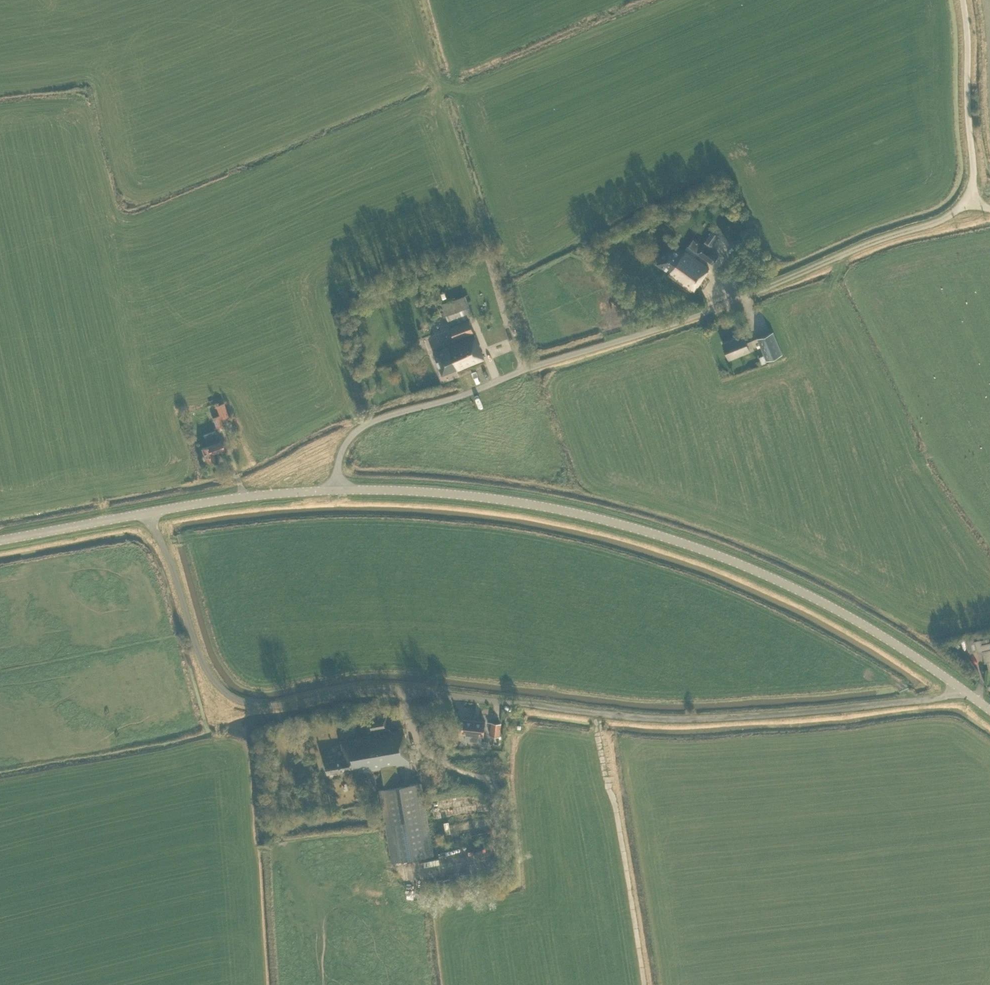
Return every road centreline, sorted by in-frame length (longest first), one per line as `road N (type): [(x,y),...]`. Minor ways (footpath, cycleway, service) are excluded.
road 1 (unclassified): [(338,490),(344,447),(373,420),(701,313),(974,203)]
road 2 (tertiary): [(989,709),(843,612),(704,550),(518,502),(338,490)]
road 3 (residential): [(525,705),(380,689),(265,705),(231,697),(205,668),(148,513)]
road 4 (track): [(962,688),(837,710),(705,719),(525,705)]
road 5 (unclassified): [(974,203),(956,0)]
road 6 (tertiary): [(148,513),(338,490)]
road 7 (tertiary): [(0,540),(148,513)]

